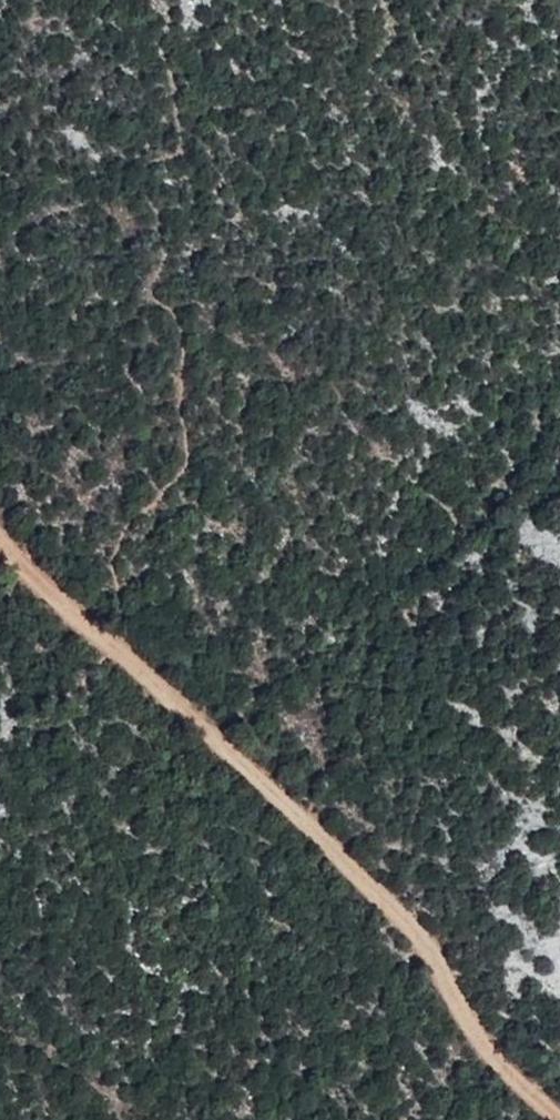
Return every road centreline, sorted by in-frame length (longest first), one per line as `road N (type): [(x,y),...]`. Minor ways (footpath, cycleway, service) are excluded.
road 1 (track): [(0,537),(421,932),(478,1036),(559,1115)]

